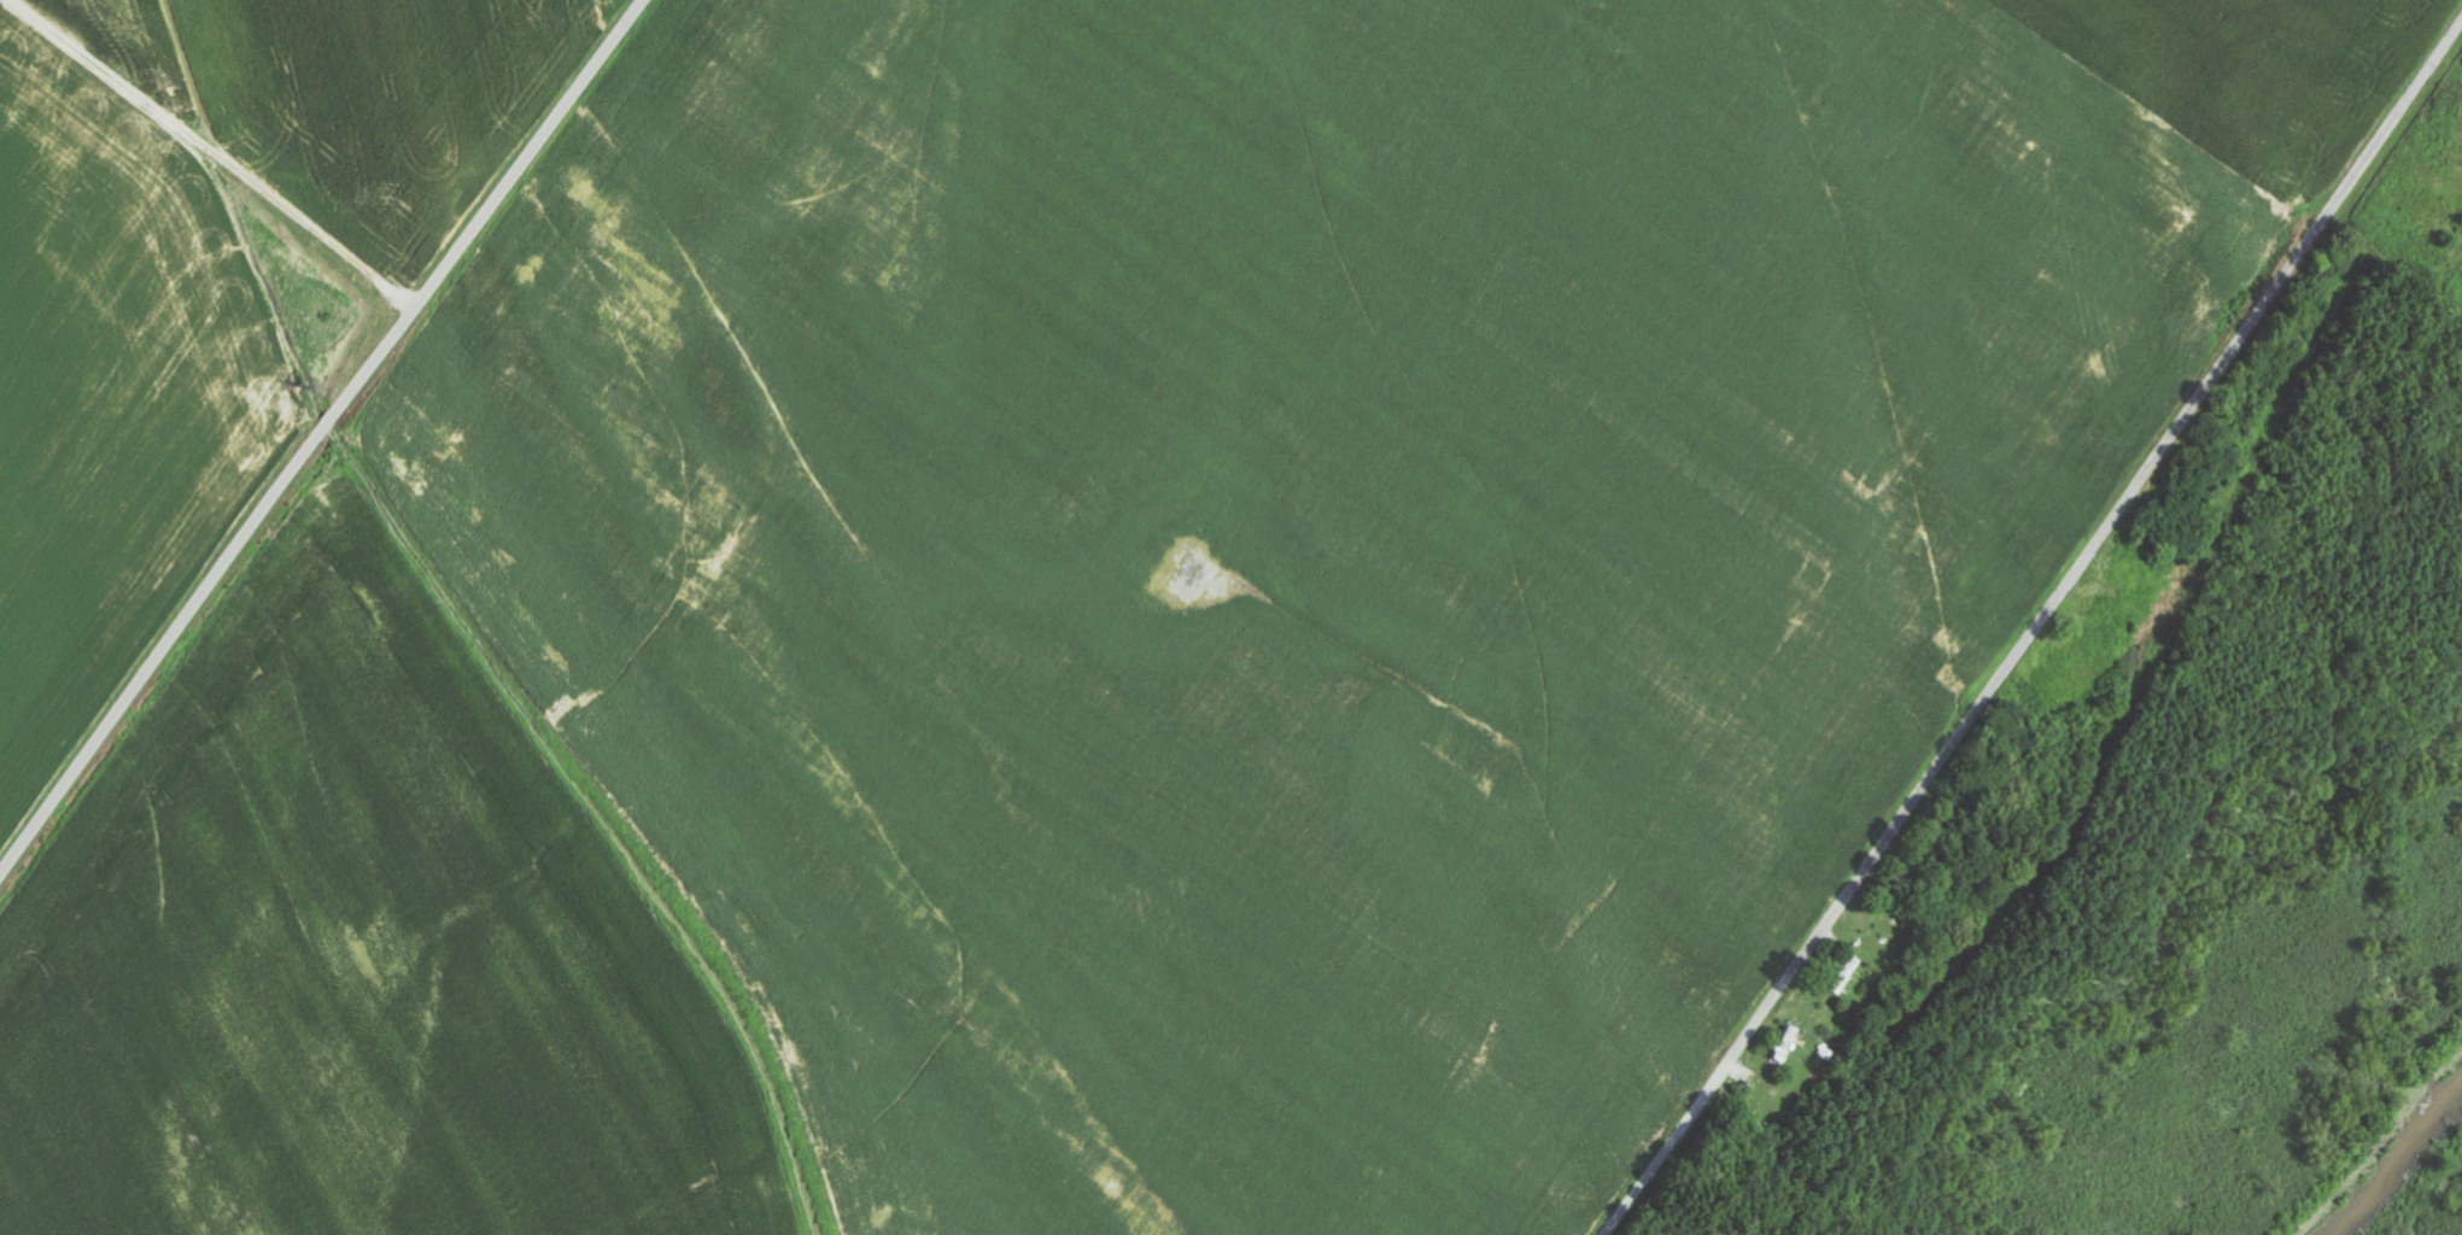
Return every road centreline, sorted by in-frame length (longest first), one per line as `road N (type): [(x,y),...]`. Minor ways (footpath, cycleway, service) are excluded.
road 1 (residential): [(1605,1234),(2461,26)]
road 2 (tertiary): [(0,874),(642,0)]
road 3 (residential): [(425,295),(9,0)]

